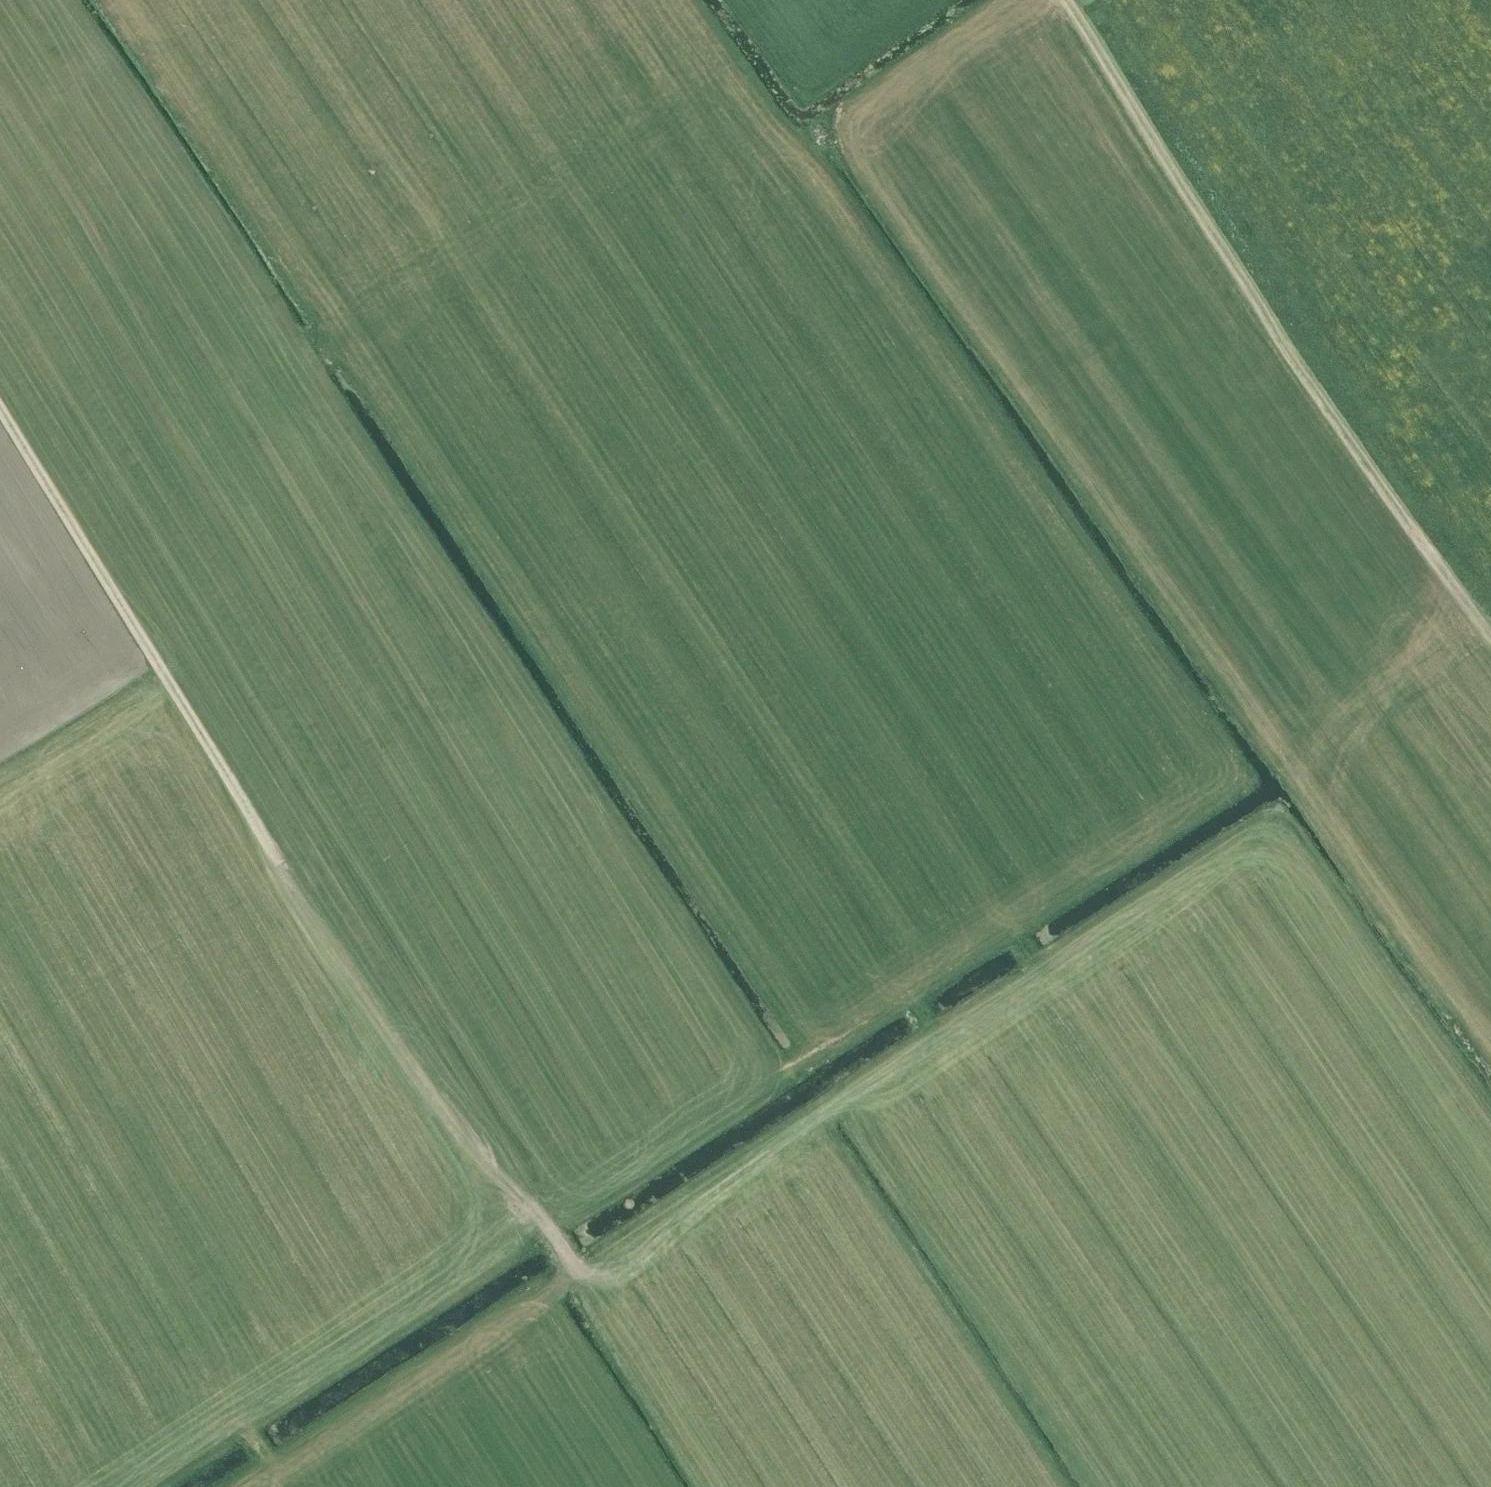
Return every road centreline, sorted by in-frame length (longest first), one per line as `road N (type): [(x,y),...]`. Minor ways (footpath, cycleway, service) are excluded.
road 1 (track): [(1063,0),(1490,641)]
road 2 (track): [(0,411),(278,858)]

